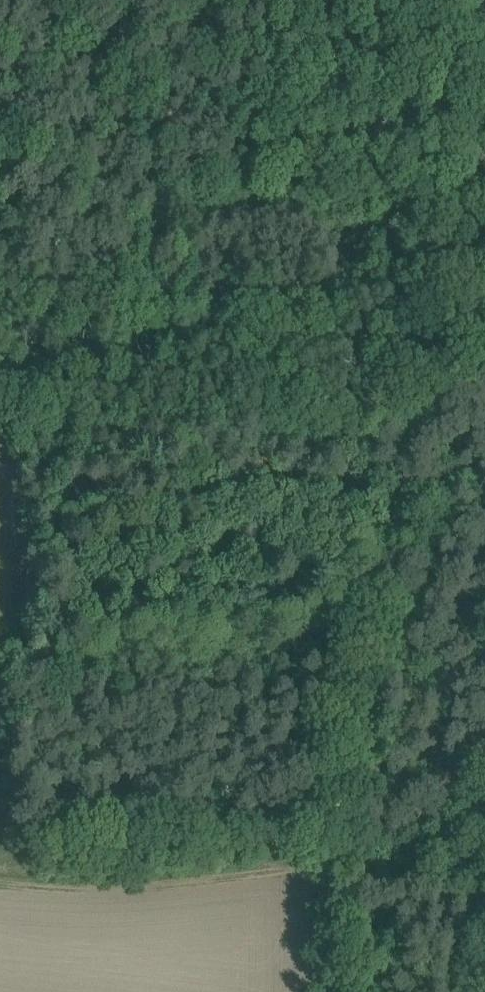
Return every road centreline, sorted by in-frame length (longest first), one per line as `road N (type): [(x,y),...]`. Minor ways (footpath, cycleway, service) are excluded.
road 1 (track): [(327,991),(328,866),(471,153),(464,45),(430,0)]
road 2 (track): [(0,468),(413,434)]
road 3 (track): [(0,879),(95,886),(328,866)]

